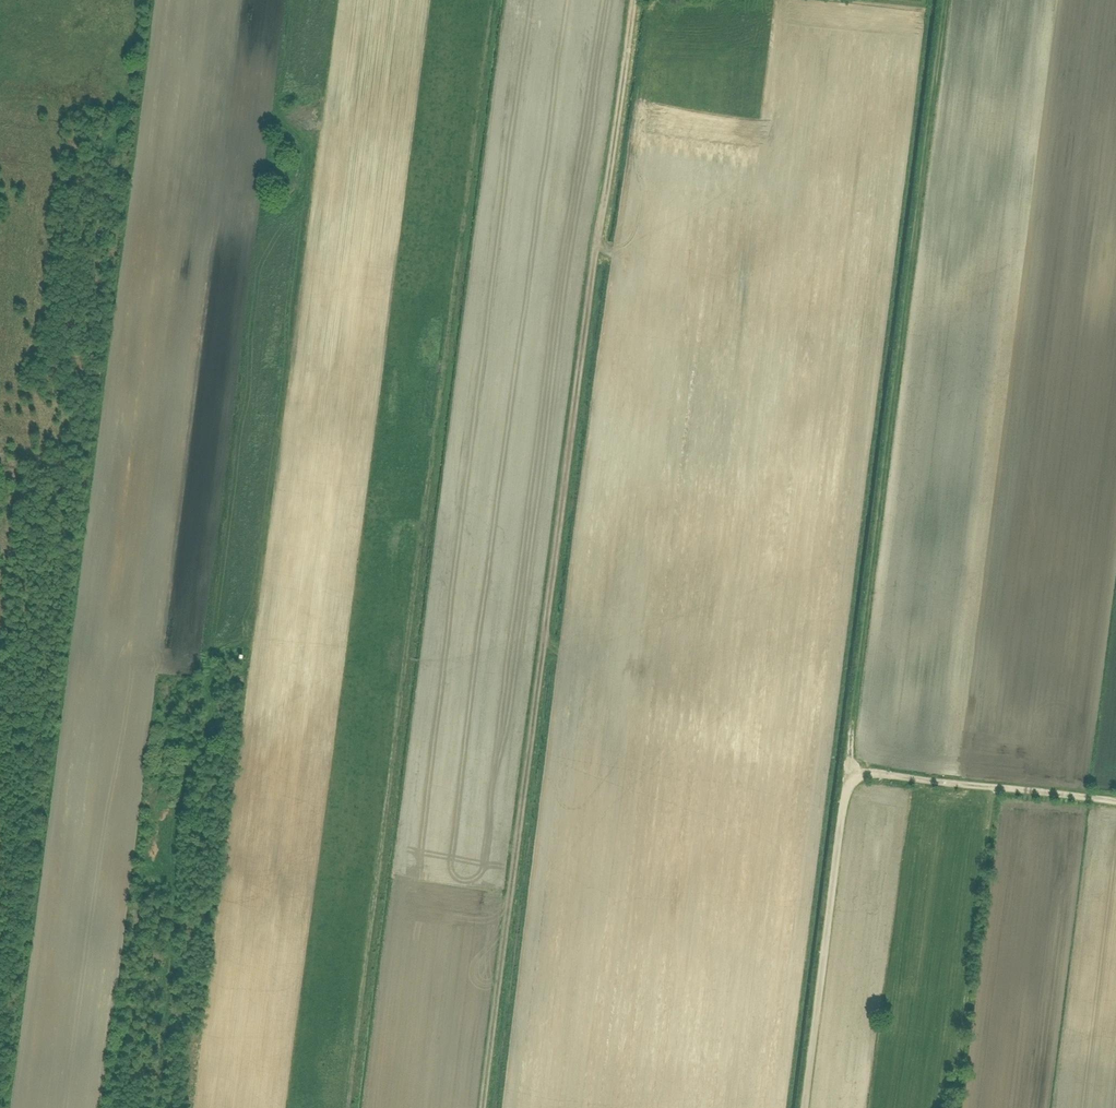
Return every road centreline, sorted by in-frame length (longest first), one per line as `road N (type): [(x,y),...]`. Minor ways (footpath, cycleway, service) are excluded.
road 1 (track): [(491,1107),(633,0)]

